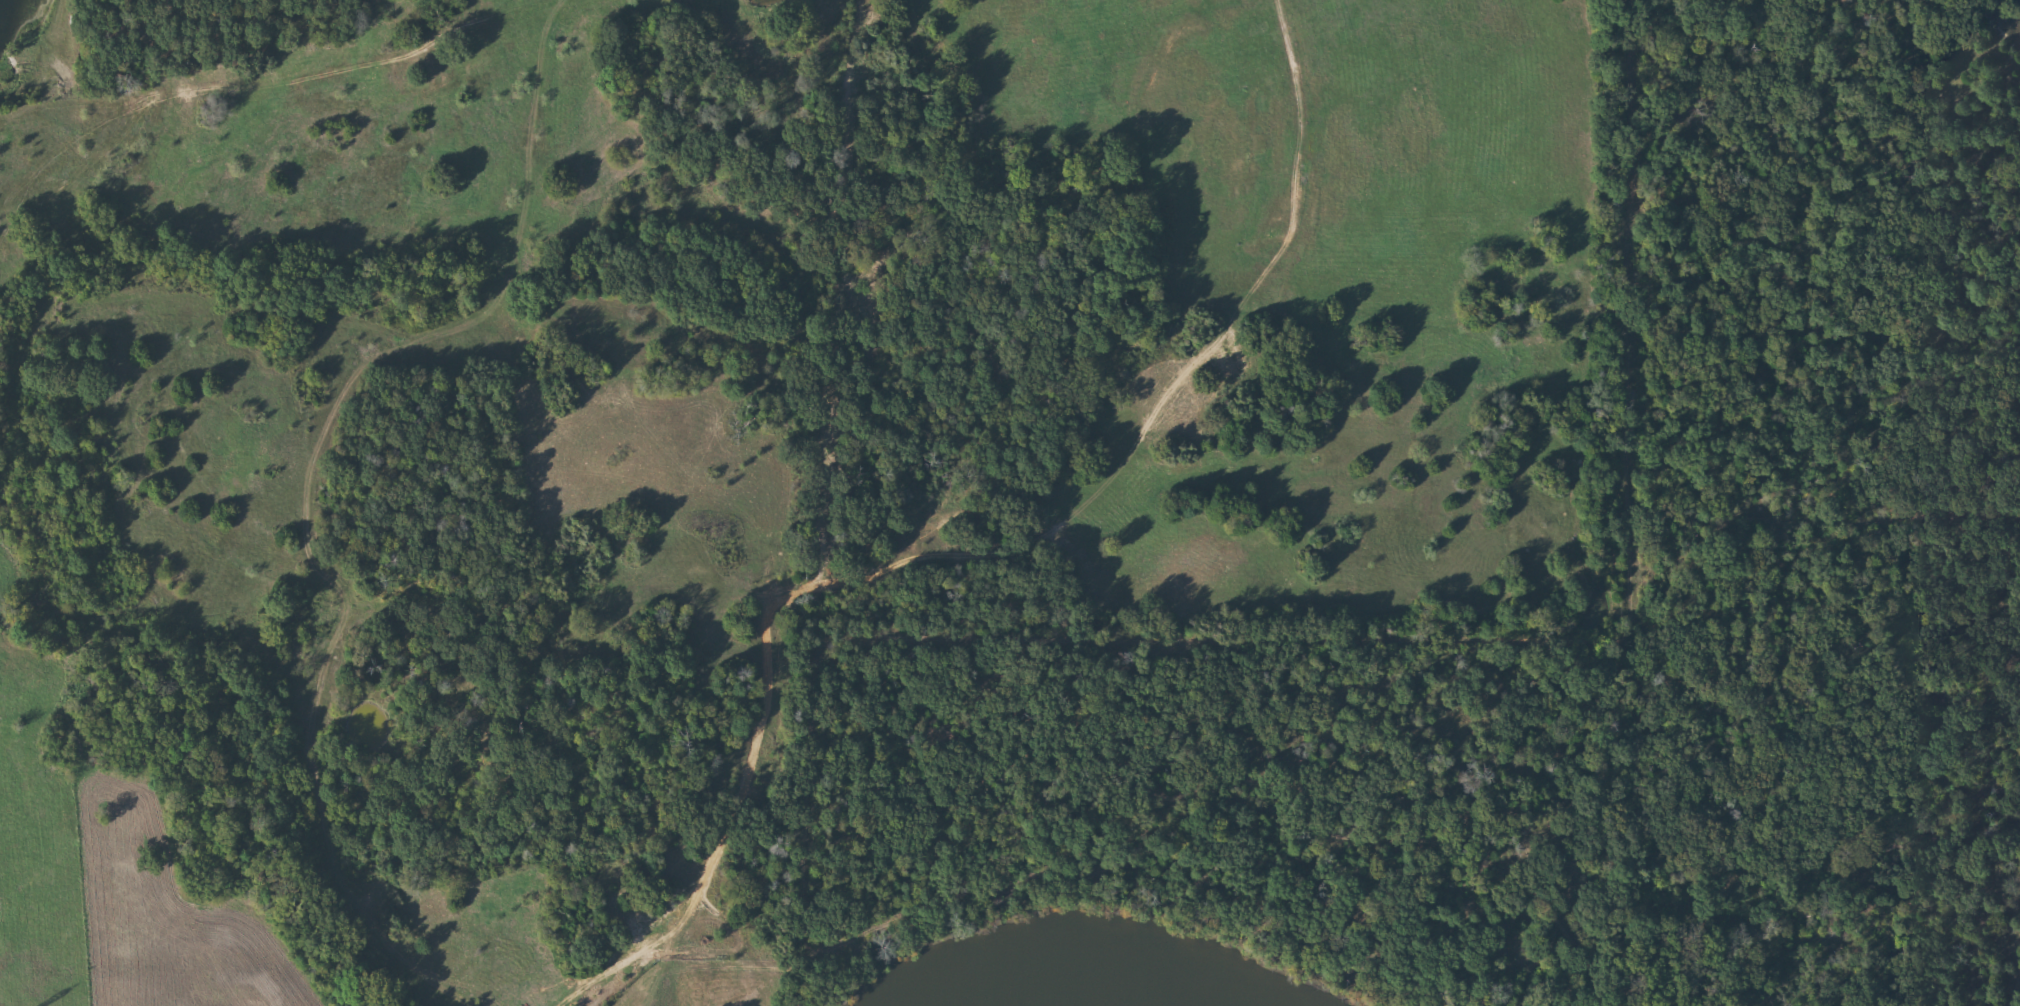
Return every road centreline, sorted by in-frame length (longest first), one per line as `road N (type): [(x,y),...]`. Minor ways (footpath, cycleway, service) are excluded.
road 1 (residential): [(0,210),(20,191),(154,127),(220,126),(535,0)]

